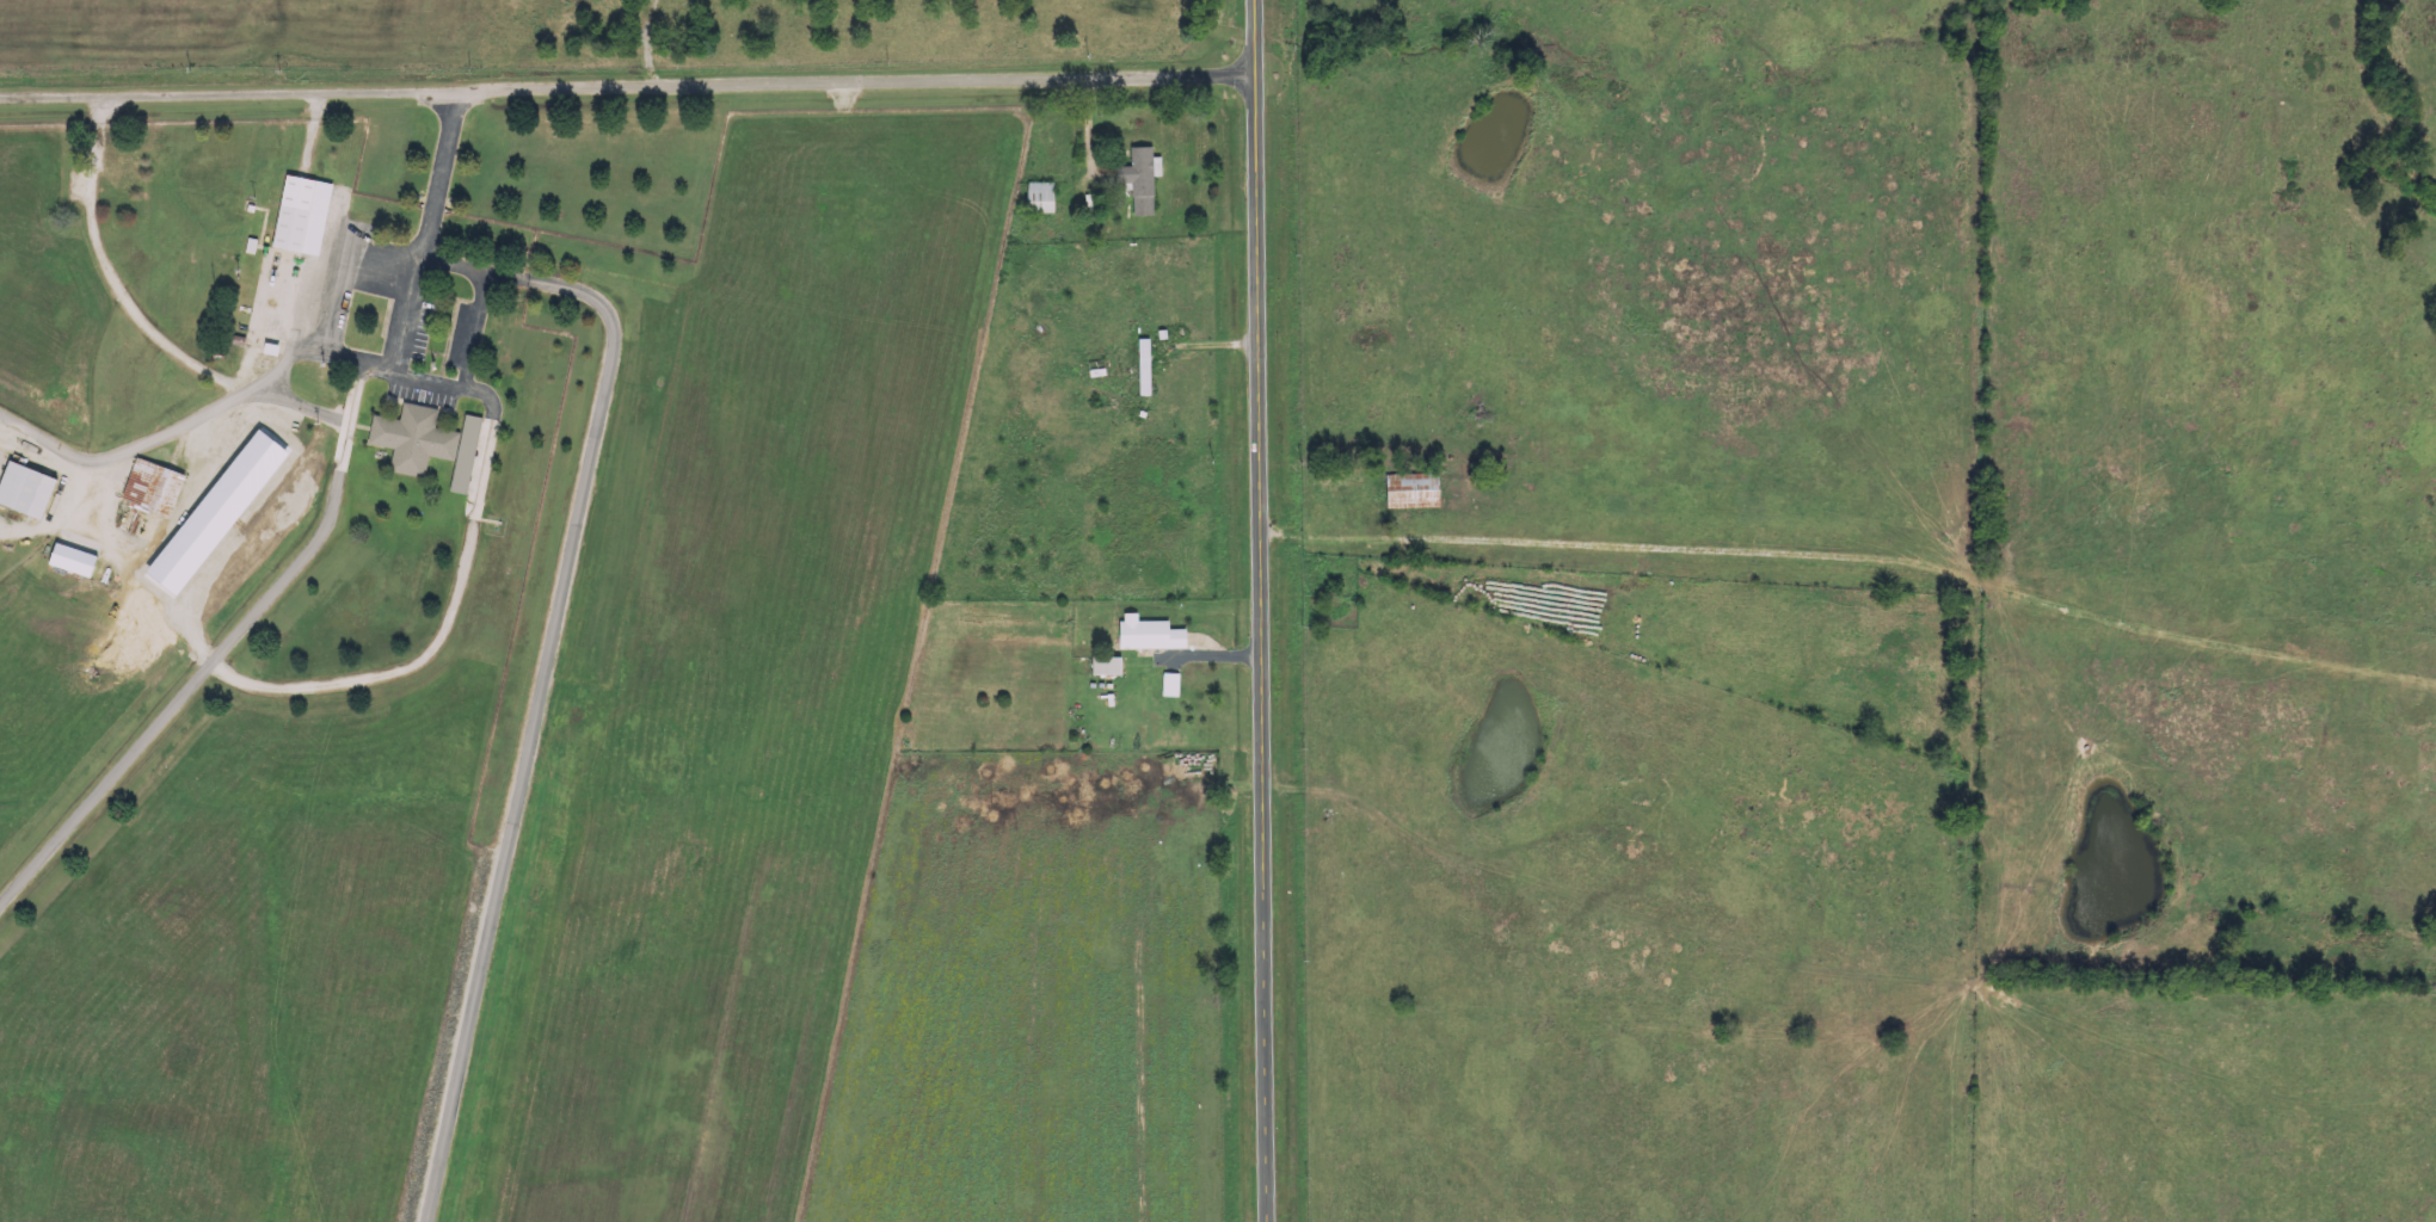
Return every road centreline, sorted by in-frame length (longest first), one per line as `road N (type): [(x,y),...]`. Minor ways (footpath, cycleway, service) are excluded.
road 1 (residential): [(0,100),(1255,73)]
road 2 (secondary): [(1254,0),(1267,1221)]

